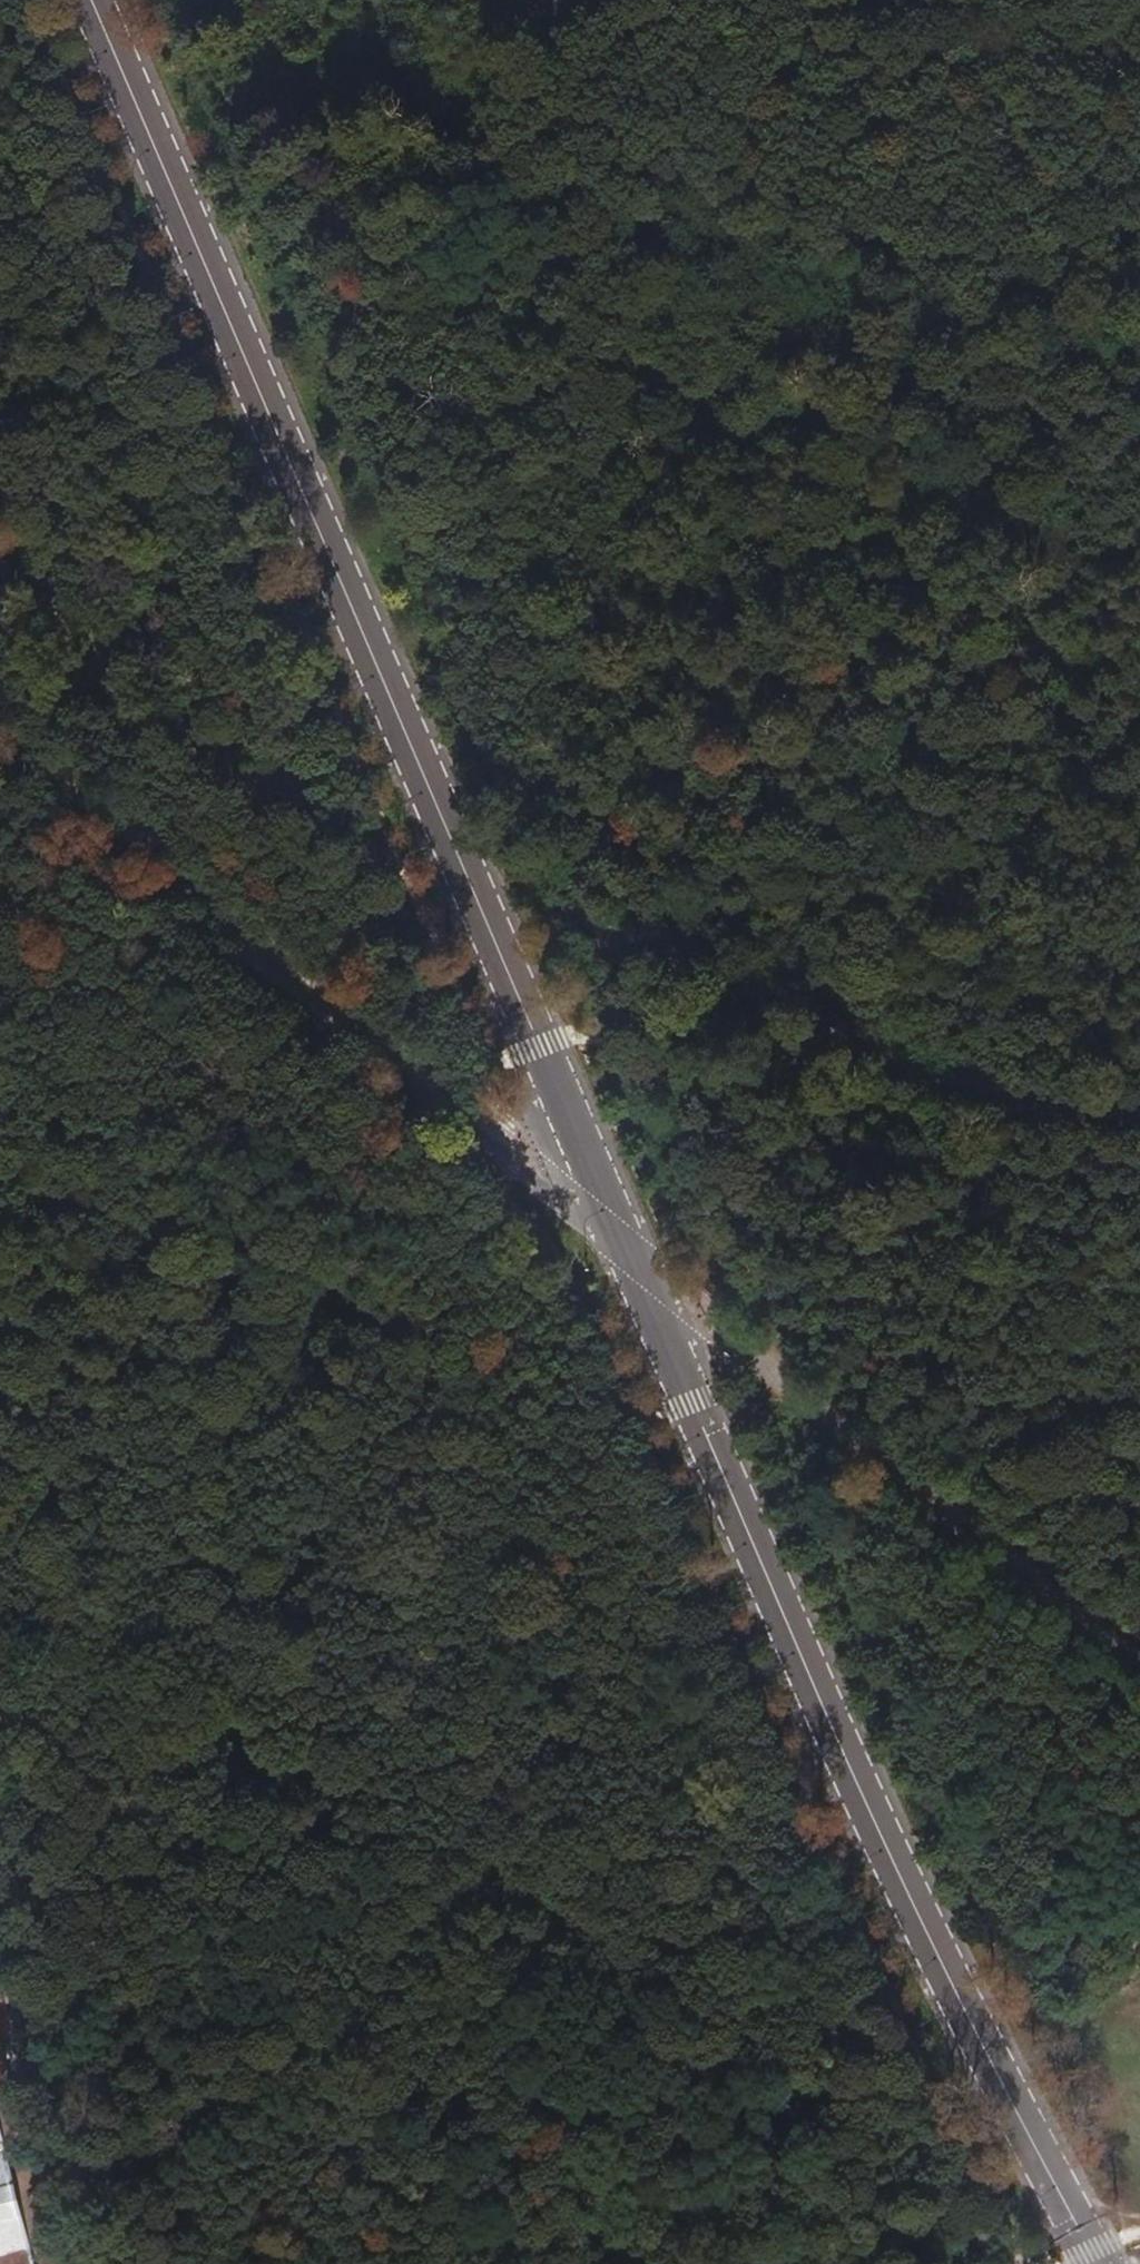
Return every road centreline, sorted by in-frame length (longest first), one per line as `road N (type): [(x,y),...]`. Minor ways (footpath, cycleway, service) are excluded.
road 1 (secondary): [(91,0),(537,1045),(636,1247),(692,1406),(917,1938),(1090,2263)]
road 2 (track): [(636,1247),(956,1524),(1139,1669)]
road 3 (track): [(568,0),(1139,80)]

